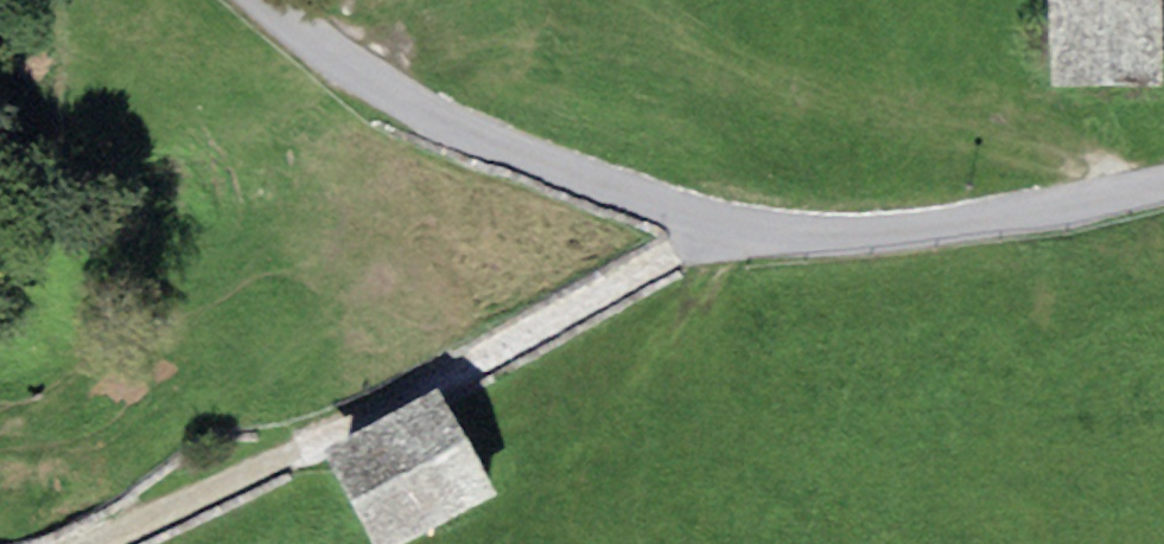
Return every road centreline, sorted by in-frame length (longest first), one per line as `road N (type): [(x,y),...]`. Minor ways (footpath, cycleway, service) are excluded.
road 1 (residential): [(721,226),(301,449),(97,543)]
road 2 (unclassified): [(258,0),(333,69),(410,115),(688,222),(721,226)]
road 3 (unclassified): [(721,226),(817,237),(1019,216),(1163,187)]

